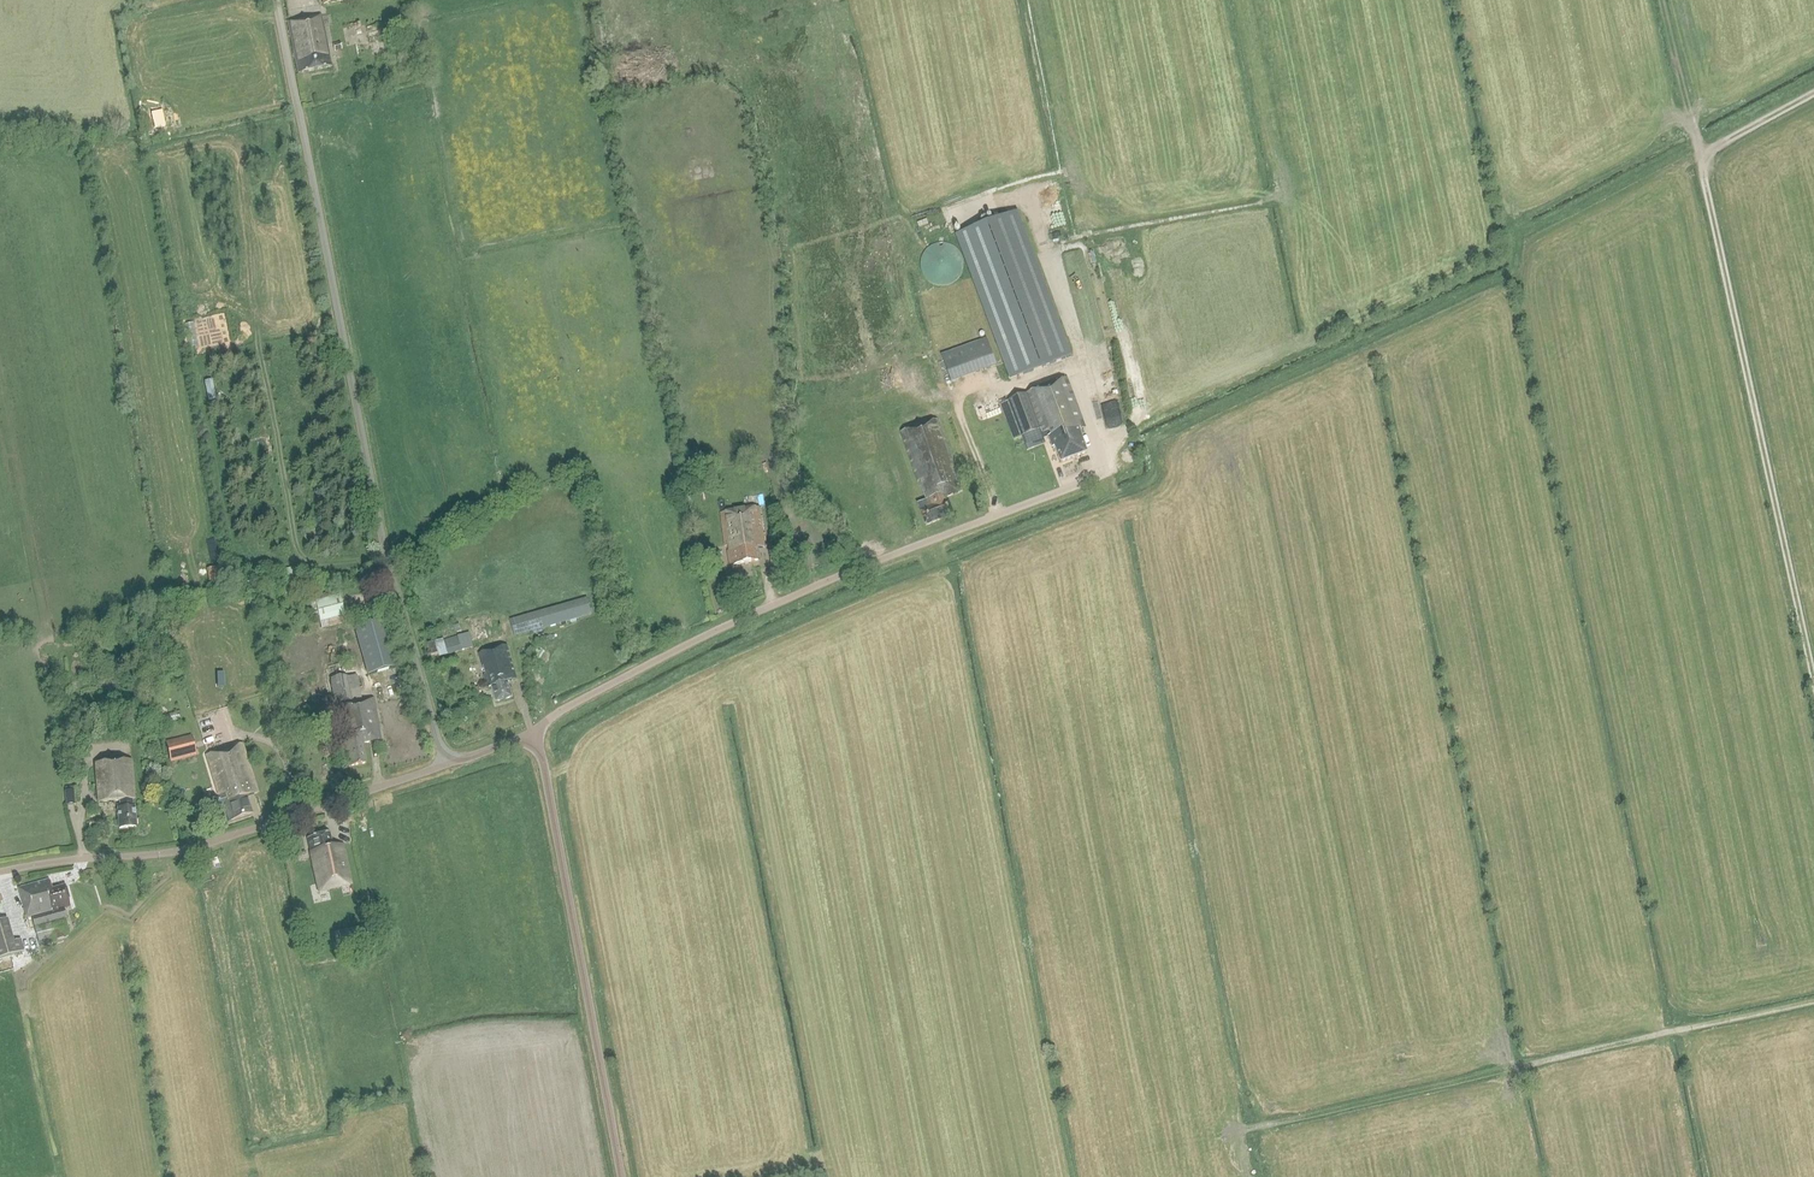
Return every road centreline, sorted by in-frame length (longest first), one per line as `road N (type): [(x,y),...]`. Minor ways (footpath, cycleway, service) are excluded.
road 1 (residential): [(445,764),(379,522),(275,0)]
road 2 (track): [(1668,0),(1813,670)]
road 3 (residential): [(536,731),(792,596),(1111,469)]
road 4 (track): [(1253,1126),(1813,1000)]
road 5 (residential): [(0,874),(219,839),(445,764)]
road 6 (unclassified): [(621,1176),(536,731)]
road 7 (track): [(1701,156),(1813,93)]

